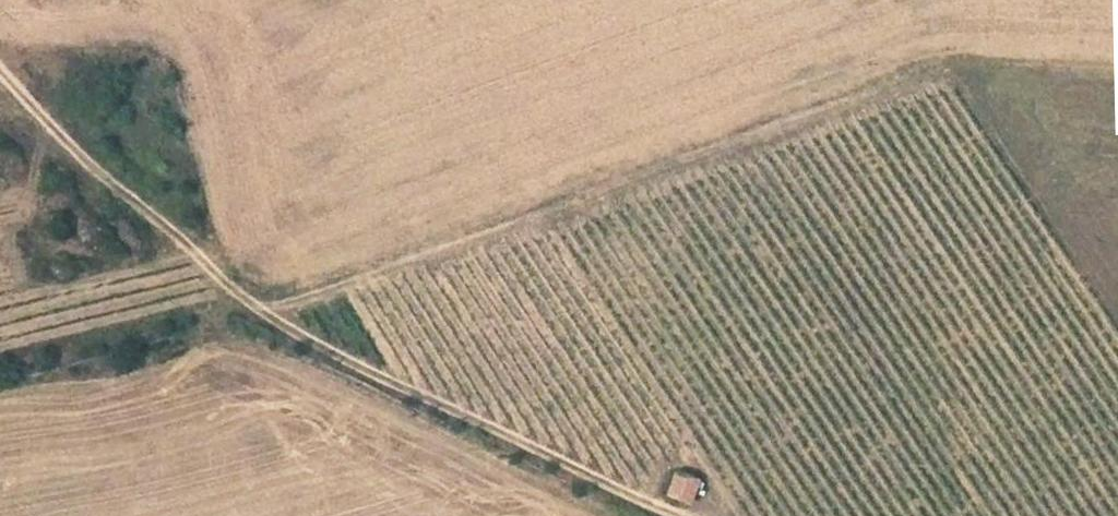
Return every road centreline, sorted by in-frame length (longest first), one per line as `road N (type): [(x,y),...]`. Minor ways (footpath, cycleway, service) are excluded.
road 1 (track): [(0,69),(98,172),(304,339),(675,515)]
road 2 (track): [(260,309),(947,71)]

